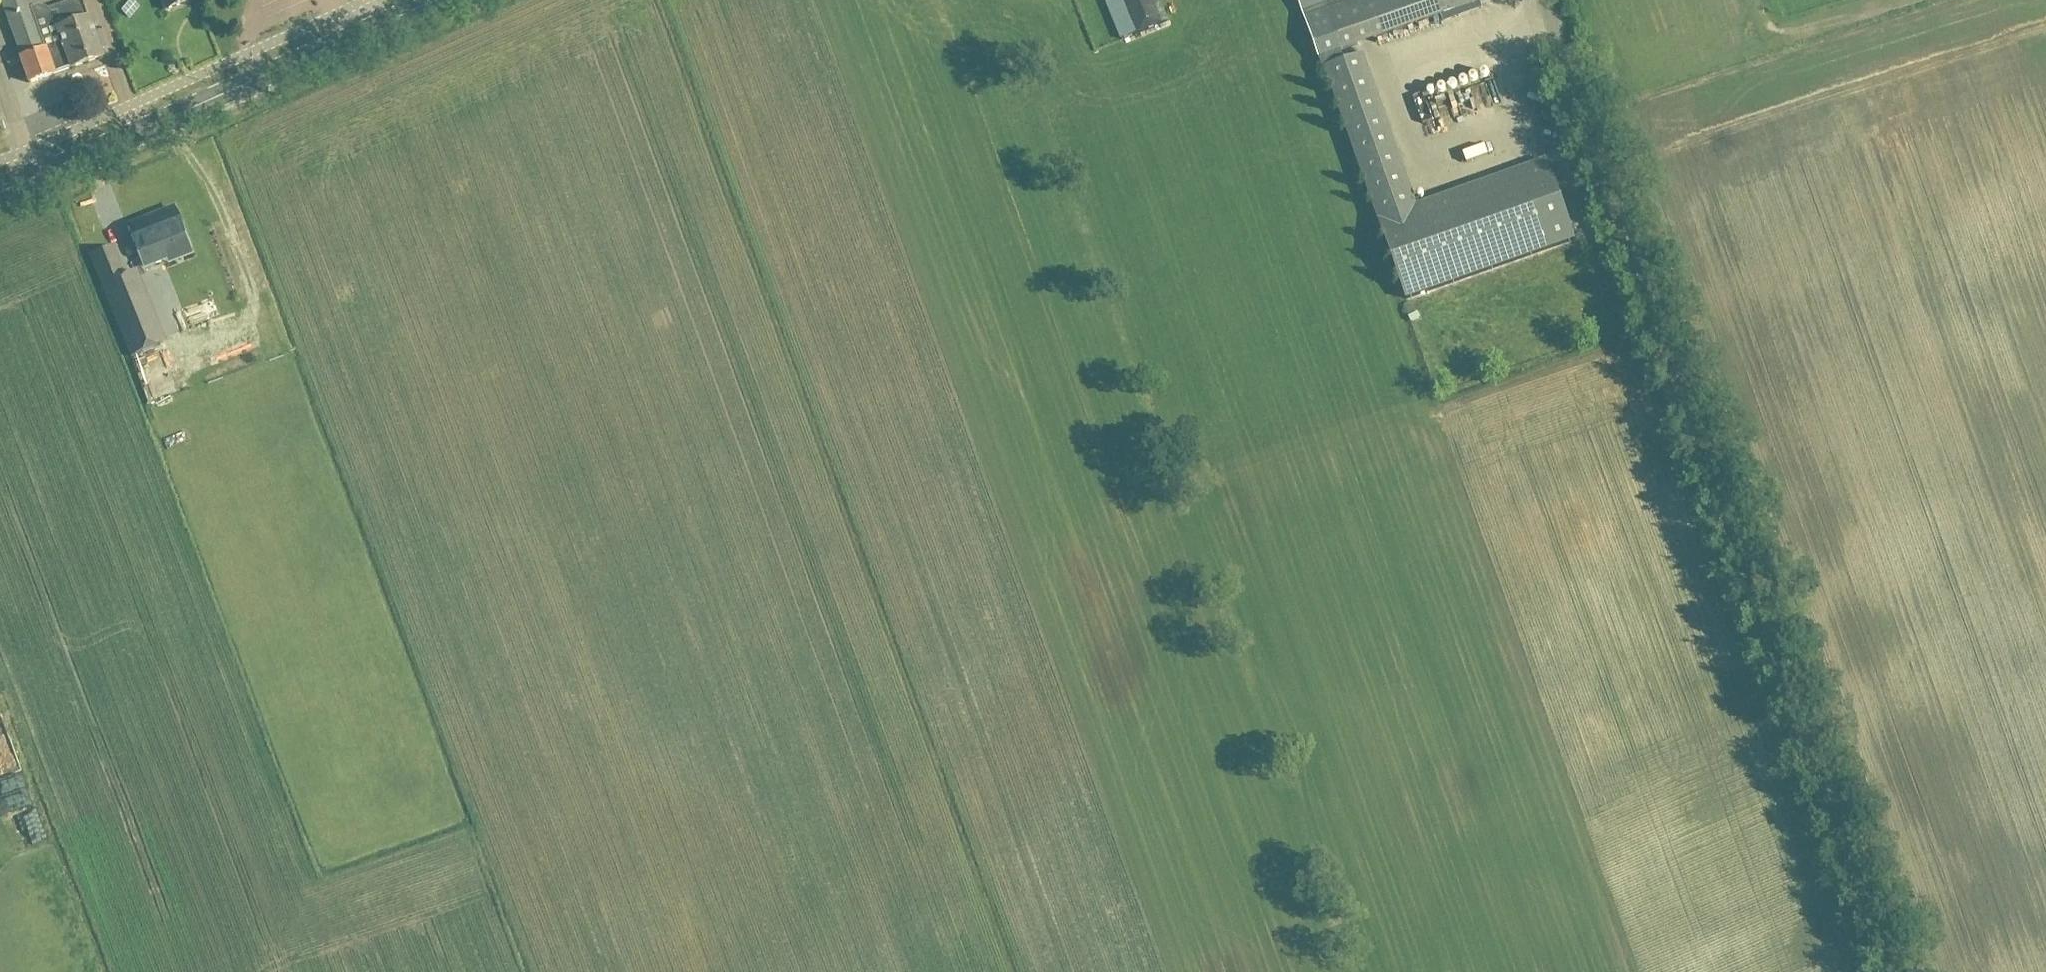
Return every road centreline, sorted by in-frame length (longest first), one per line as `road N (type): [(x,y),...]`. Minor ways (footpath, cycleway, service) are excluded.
road 1 (unclassified): [(1894,971),(1545,0)]
road 2 (secondary): [(0,192),(439,0)]

